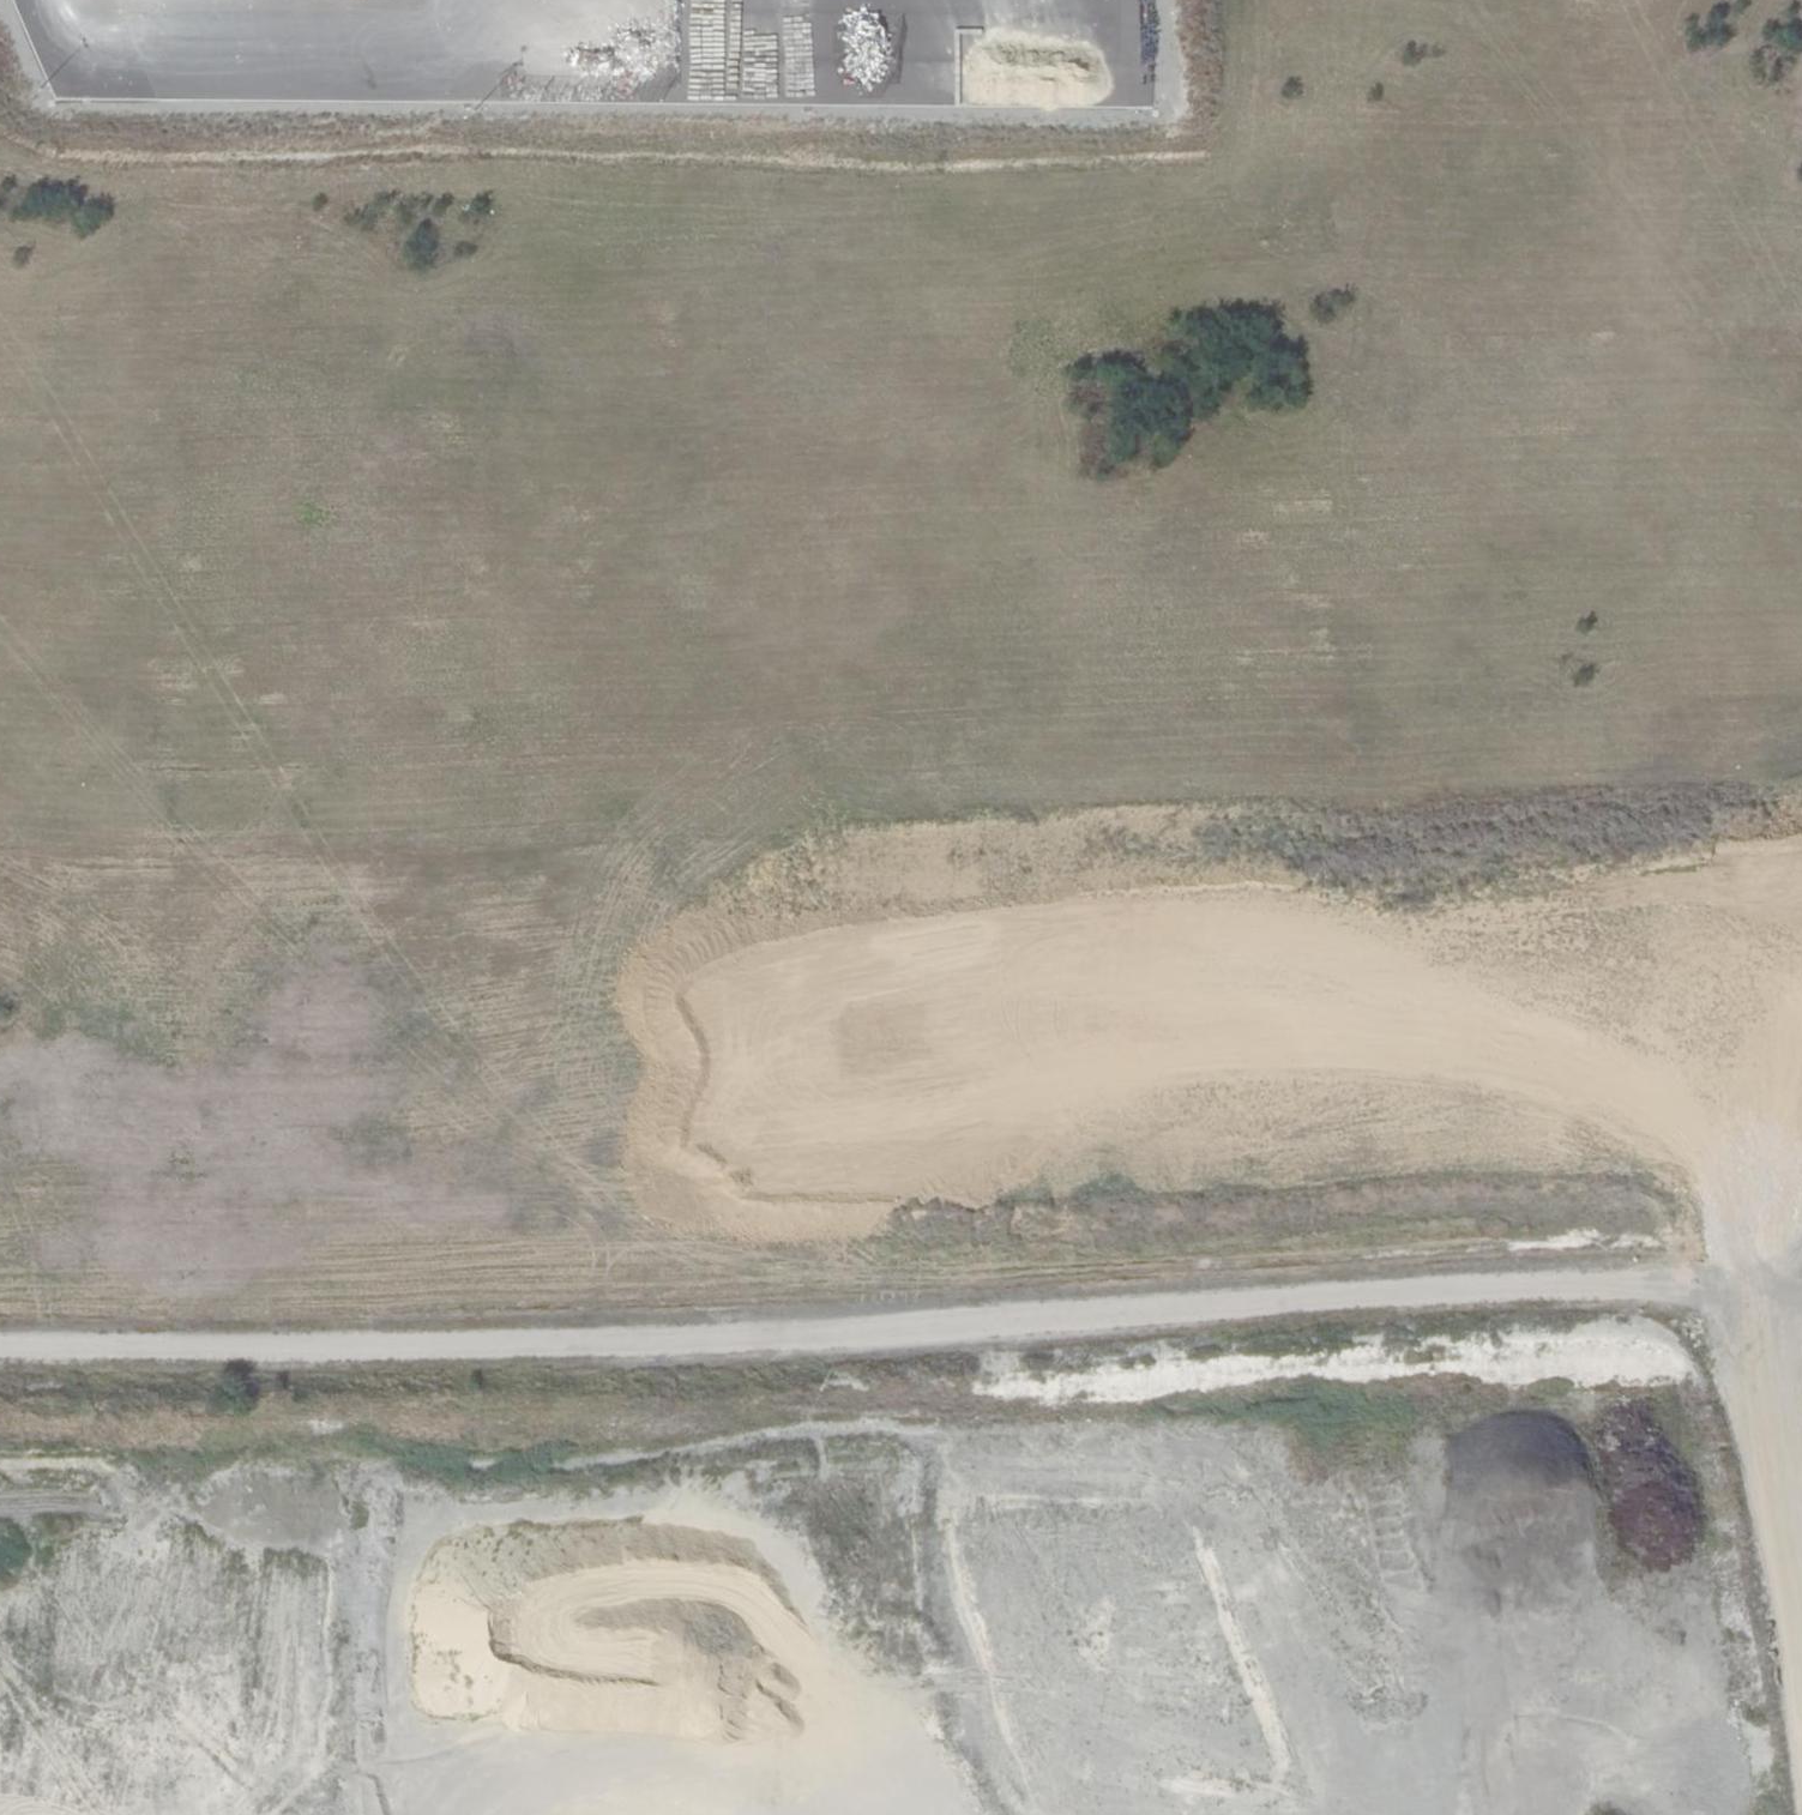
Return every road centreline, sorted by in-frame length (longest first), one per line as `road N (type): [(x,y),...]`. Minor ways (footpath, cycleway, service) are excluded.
road 1 (track): [(1801,1289),(448,1343),(0,1352)]
road 2 (track): [(1737,1292),(1801,1606)]

